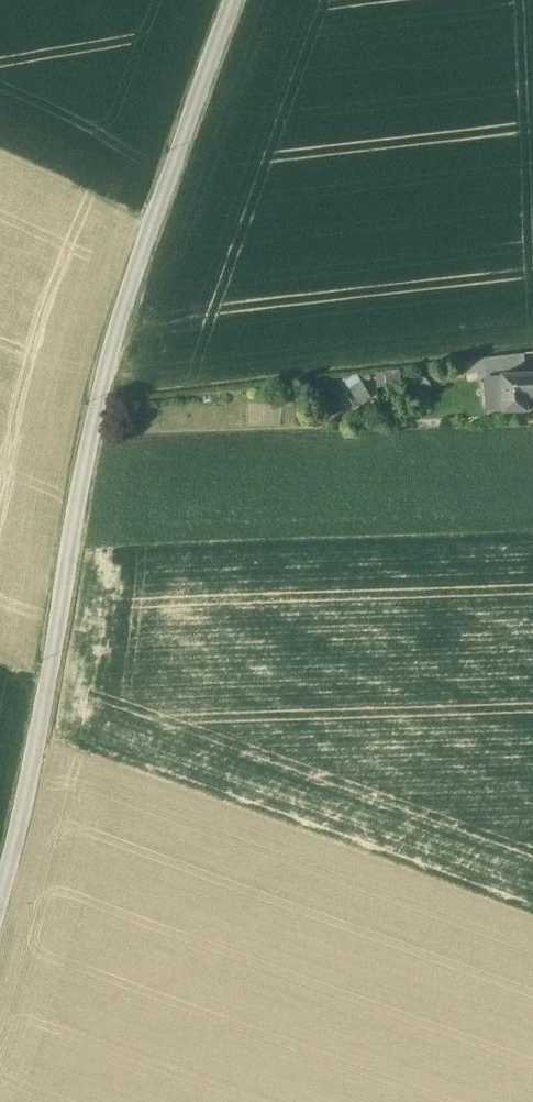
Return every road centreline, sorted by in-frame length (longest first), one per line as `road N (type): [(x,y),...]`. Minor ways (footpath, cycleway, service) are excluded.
road 1 (unclassified): [(231,0),(101,386),(0,895)]

